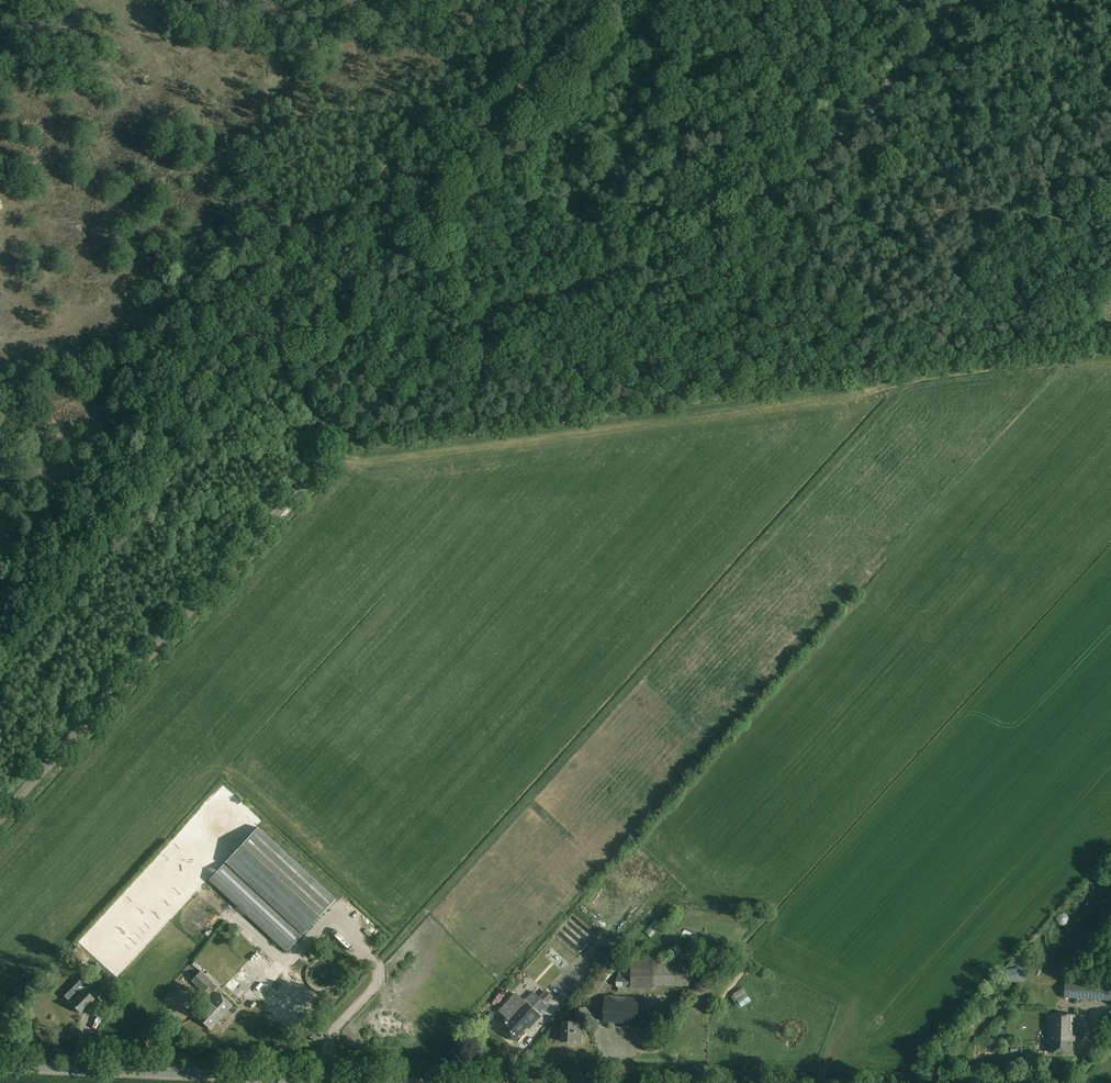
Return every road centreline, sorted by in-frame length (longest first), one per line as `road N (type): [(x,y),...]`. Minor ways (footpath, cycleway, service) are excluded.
road 1 (unclassified): [(0,818),(436,346),(660,257),(760,204),(979,0)]
road 2 (track): [(357,426),(280,349),(602,0)]
road 3 (tertiary): [(374,1082),(0,1067)]
road 4 (track): [(809,166),(885,230),(973,206),(1110,229)]

